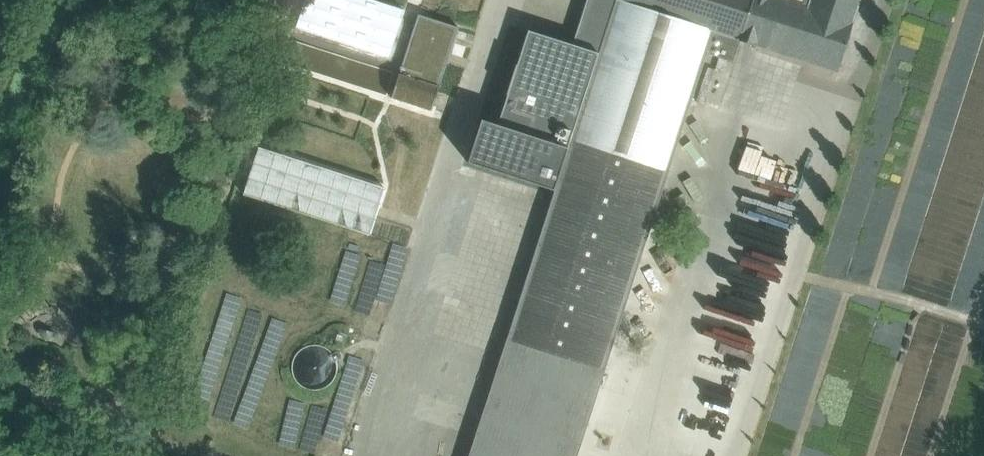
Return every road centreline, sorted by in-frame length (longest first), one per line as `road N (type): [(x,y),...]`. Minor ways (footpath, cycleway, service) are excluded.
road 1 (unclassified): [(502,0),(405,308),(406,396),(387,455)]

